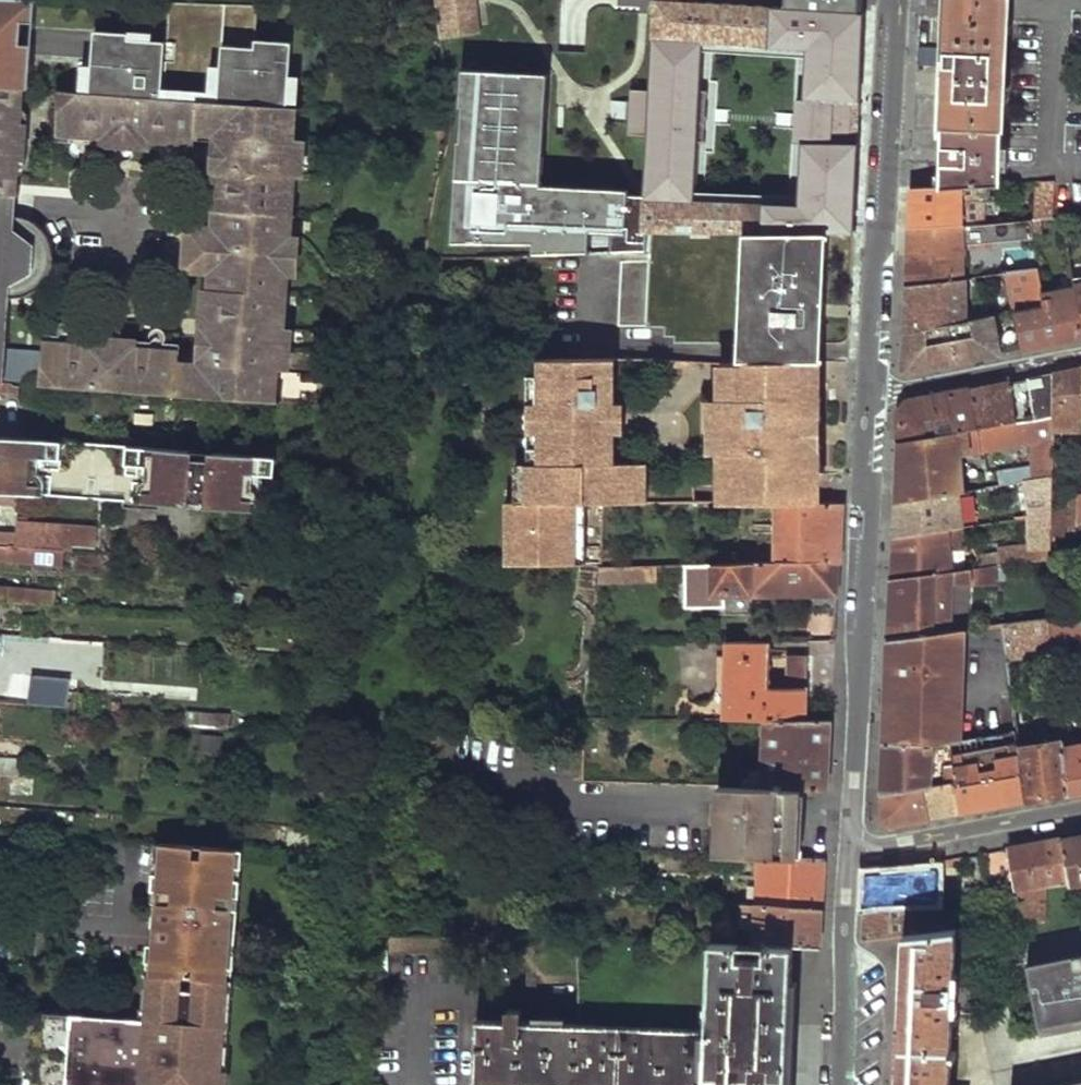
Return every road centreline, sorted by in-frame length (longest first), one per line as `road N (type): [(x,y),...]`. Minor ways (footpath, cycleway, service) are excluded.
road 1 (tertiary): [(875,395),(847,853)]
road 2 (tertiary): [(898,0),(875,395)]
road 3 (residential): [(847,853),(1080,811)]
road 4 (tertiary): [(847,853),(836,1084)]
road 5 (residential): [(1080,355),(875,395)]

